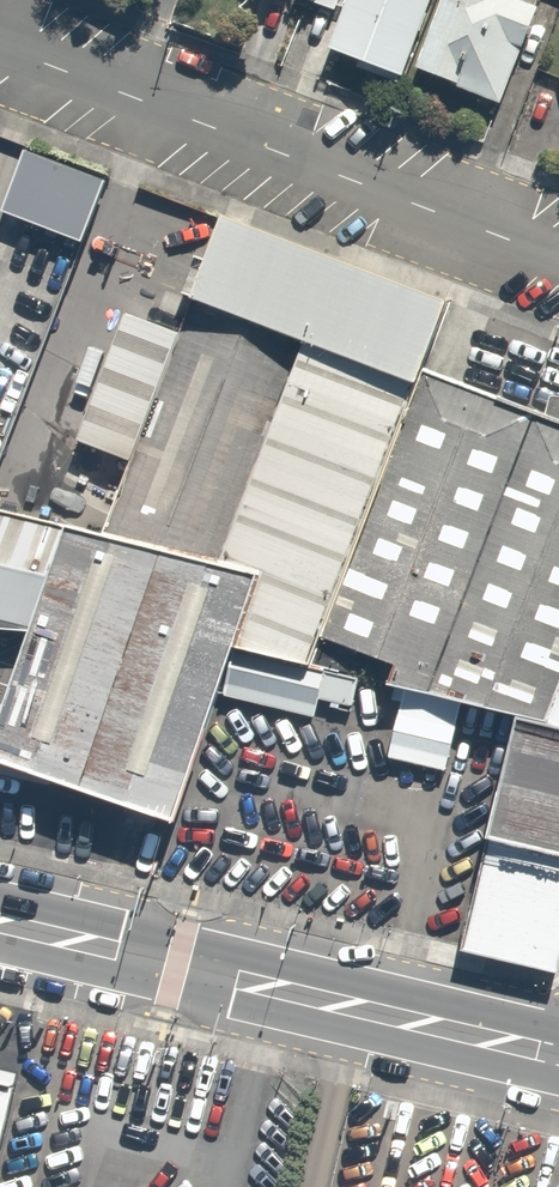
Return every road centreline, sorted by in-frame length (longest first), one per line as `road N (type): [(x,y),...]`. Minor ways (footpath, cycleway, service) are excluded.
road 1 (residential): [(0,47),(558,259)]
road 2 (secondary): [(0,923),(558,1056)]

